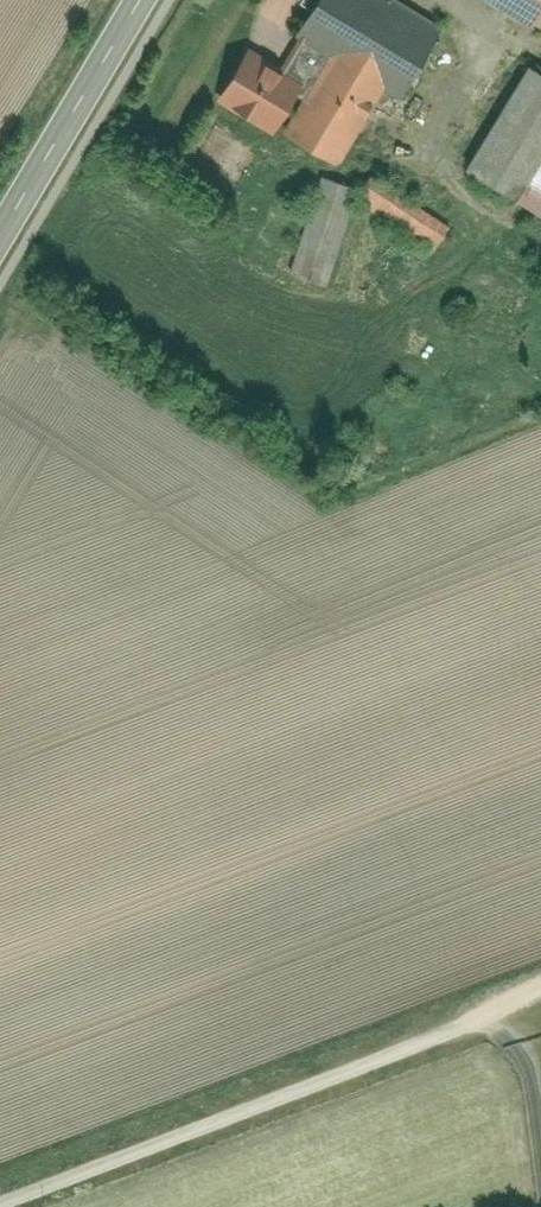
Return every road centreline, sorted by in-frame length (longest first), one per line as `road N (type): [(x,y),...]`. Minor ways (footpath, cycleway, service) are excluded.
road 1 (unclassified): [(0,1197),(465,1019)]
road 2 (secondary): [(0,236),(140,0)]

